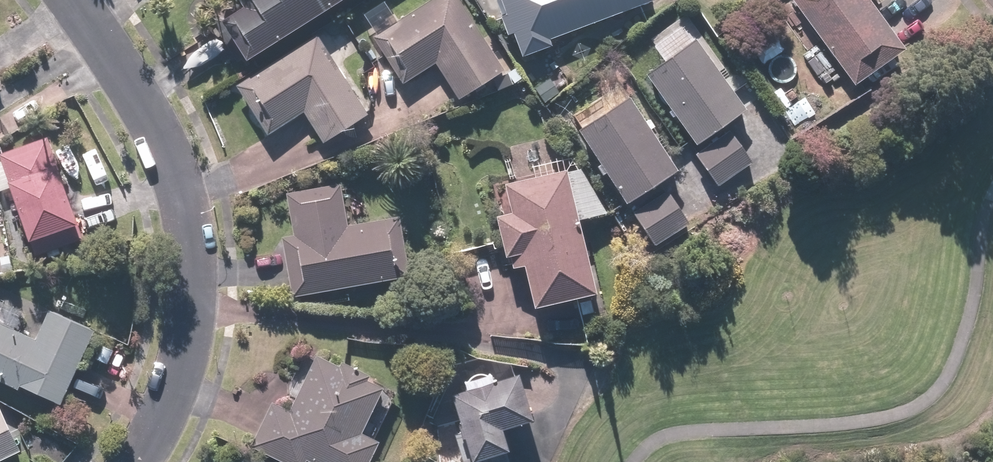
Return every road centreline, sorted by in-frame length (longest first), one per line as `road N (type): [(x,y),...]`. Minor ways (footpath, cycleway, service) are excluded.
road 1 (residential): [(134,461),(172,384),(192,295),(181,193),(163,139),(79,0)]

